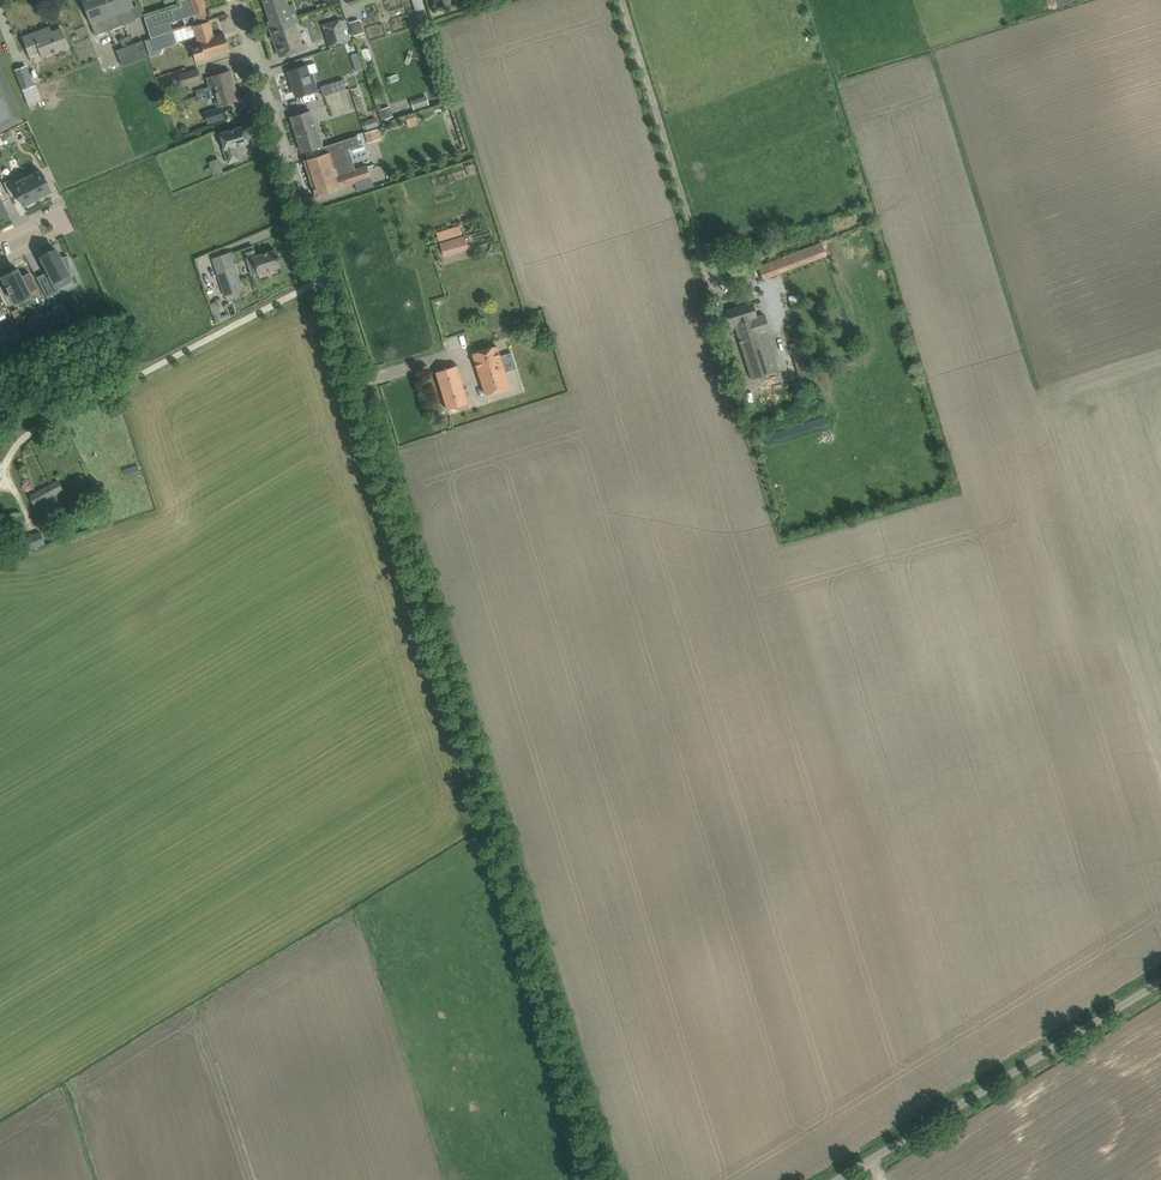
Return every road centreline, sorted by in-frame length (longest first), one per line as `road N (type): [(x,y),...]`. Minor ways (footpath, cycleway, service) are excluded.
road 1 (unclassified): [(603,1179),(238,0)]
road 2 (unclassified): [(836,1179),(1160,983)]
road 3 (unclassified): [(620,0),(712,294)]
road 4 (residential): [(0,263),(67,229),(57,211),(0,240)]

